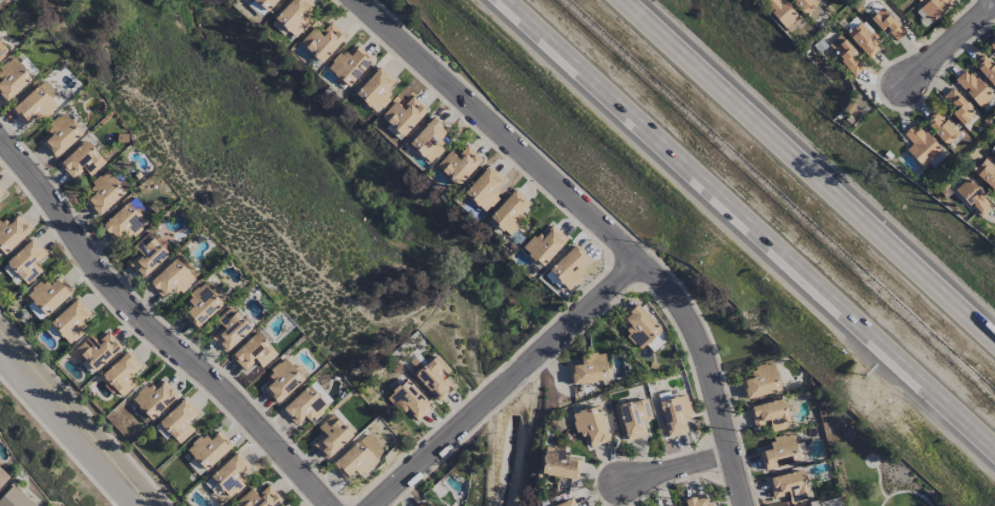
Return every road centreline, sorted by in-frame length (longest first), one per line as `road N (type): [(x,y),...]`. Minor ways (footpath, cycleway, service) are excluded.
road 1 (motorway): [(499,0),(994,454)]
road 2 (residential): [(361,0),(685,305),(710,357),(748,505)]
road 3 (residential): [(0,131),(106,278),(230,391),(335,505)]
road 4 (motorway): [(994,335),(629,0)]
road 5 (residential): [(372,505),(639,256)]
road 6 (tertiary): [(154,505),(0,330)]

